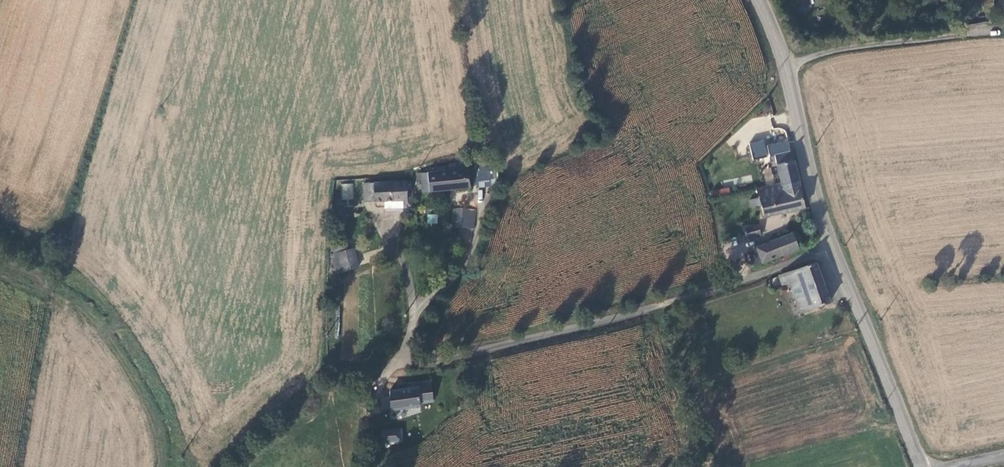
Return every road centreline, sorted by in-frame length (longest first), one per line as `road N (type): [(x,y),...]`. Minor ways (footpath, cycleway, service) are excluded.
road 1 (tertiary): [(920,466),(831,245),(759,0)]

